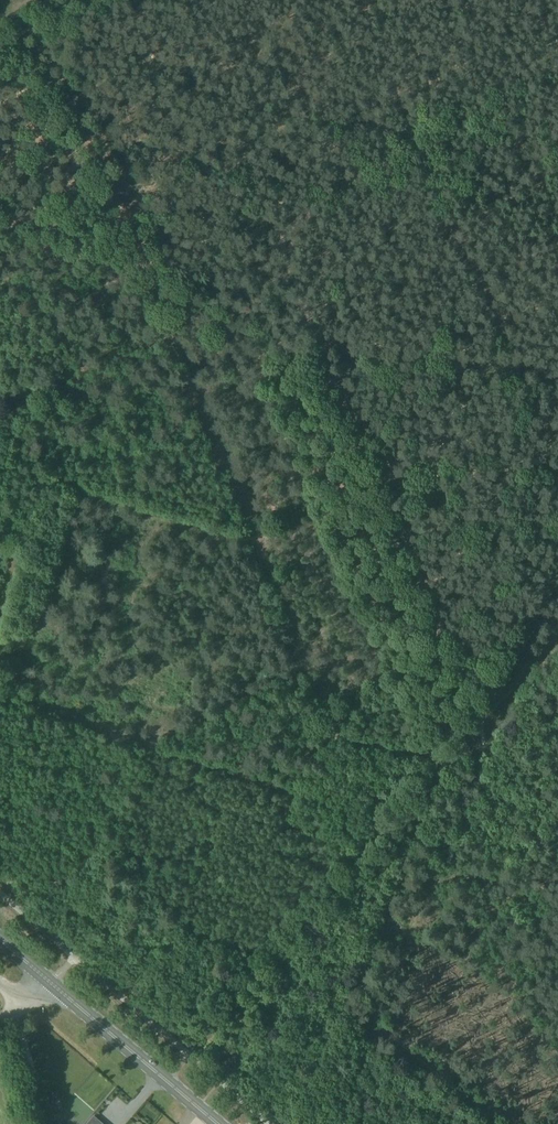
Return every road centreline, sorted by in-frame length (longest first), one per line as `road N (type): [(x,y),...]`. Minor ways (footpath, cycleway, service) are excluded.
road 1 (track): [(9,15),(151,264),(186,378),(249,519)]
road 2 (track): [(0,675),(45,712),(361,813),(386,831)]
road 3 (track): [(557,641),(280,951)]
road 4 (primary): [(220,1123),(51,983)]
road 5 (track): [(280,951),(187,1053)]

